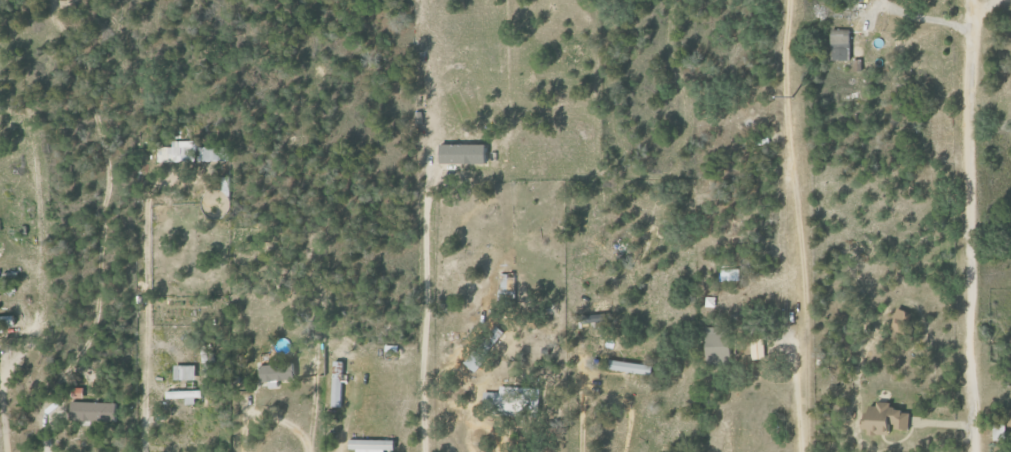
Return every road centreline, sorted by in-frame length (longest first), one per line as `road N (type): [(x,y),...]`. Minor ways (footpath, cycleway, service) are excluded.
road 1 (residential): [(975,451),(970,0)]

